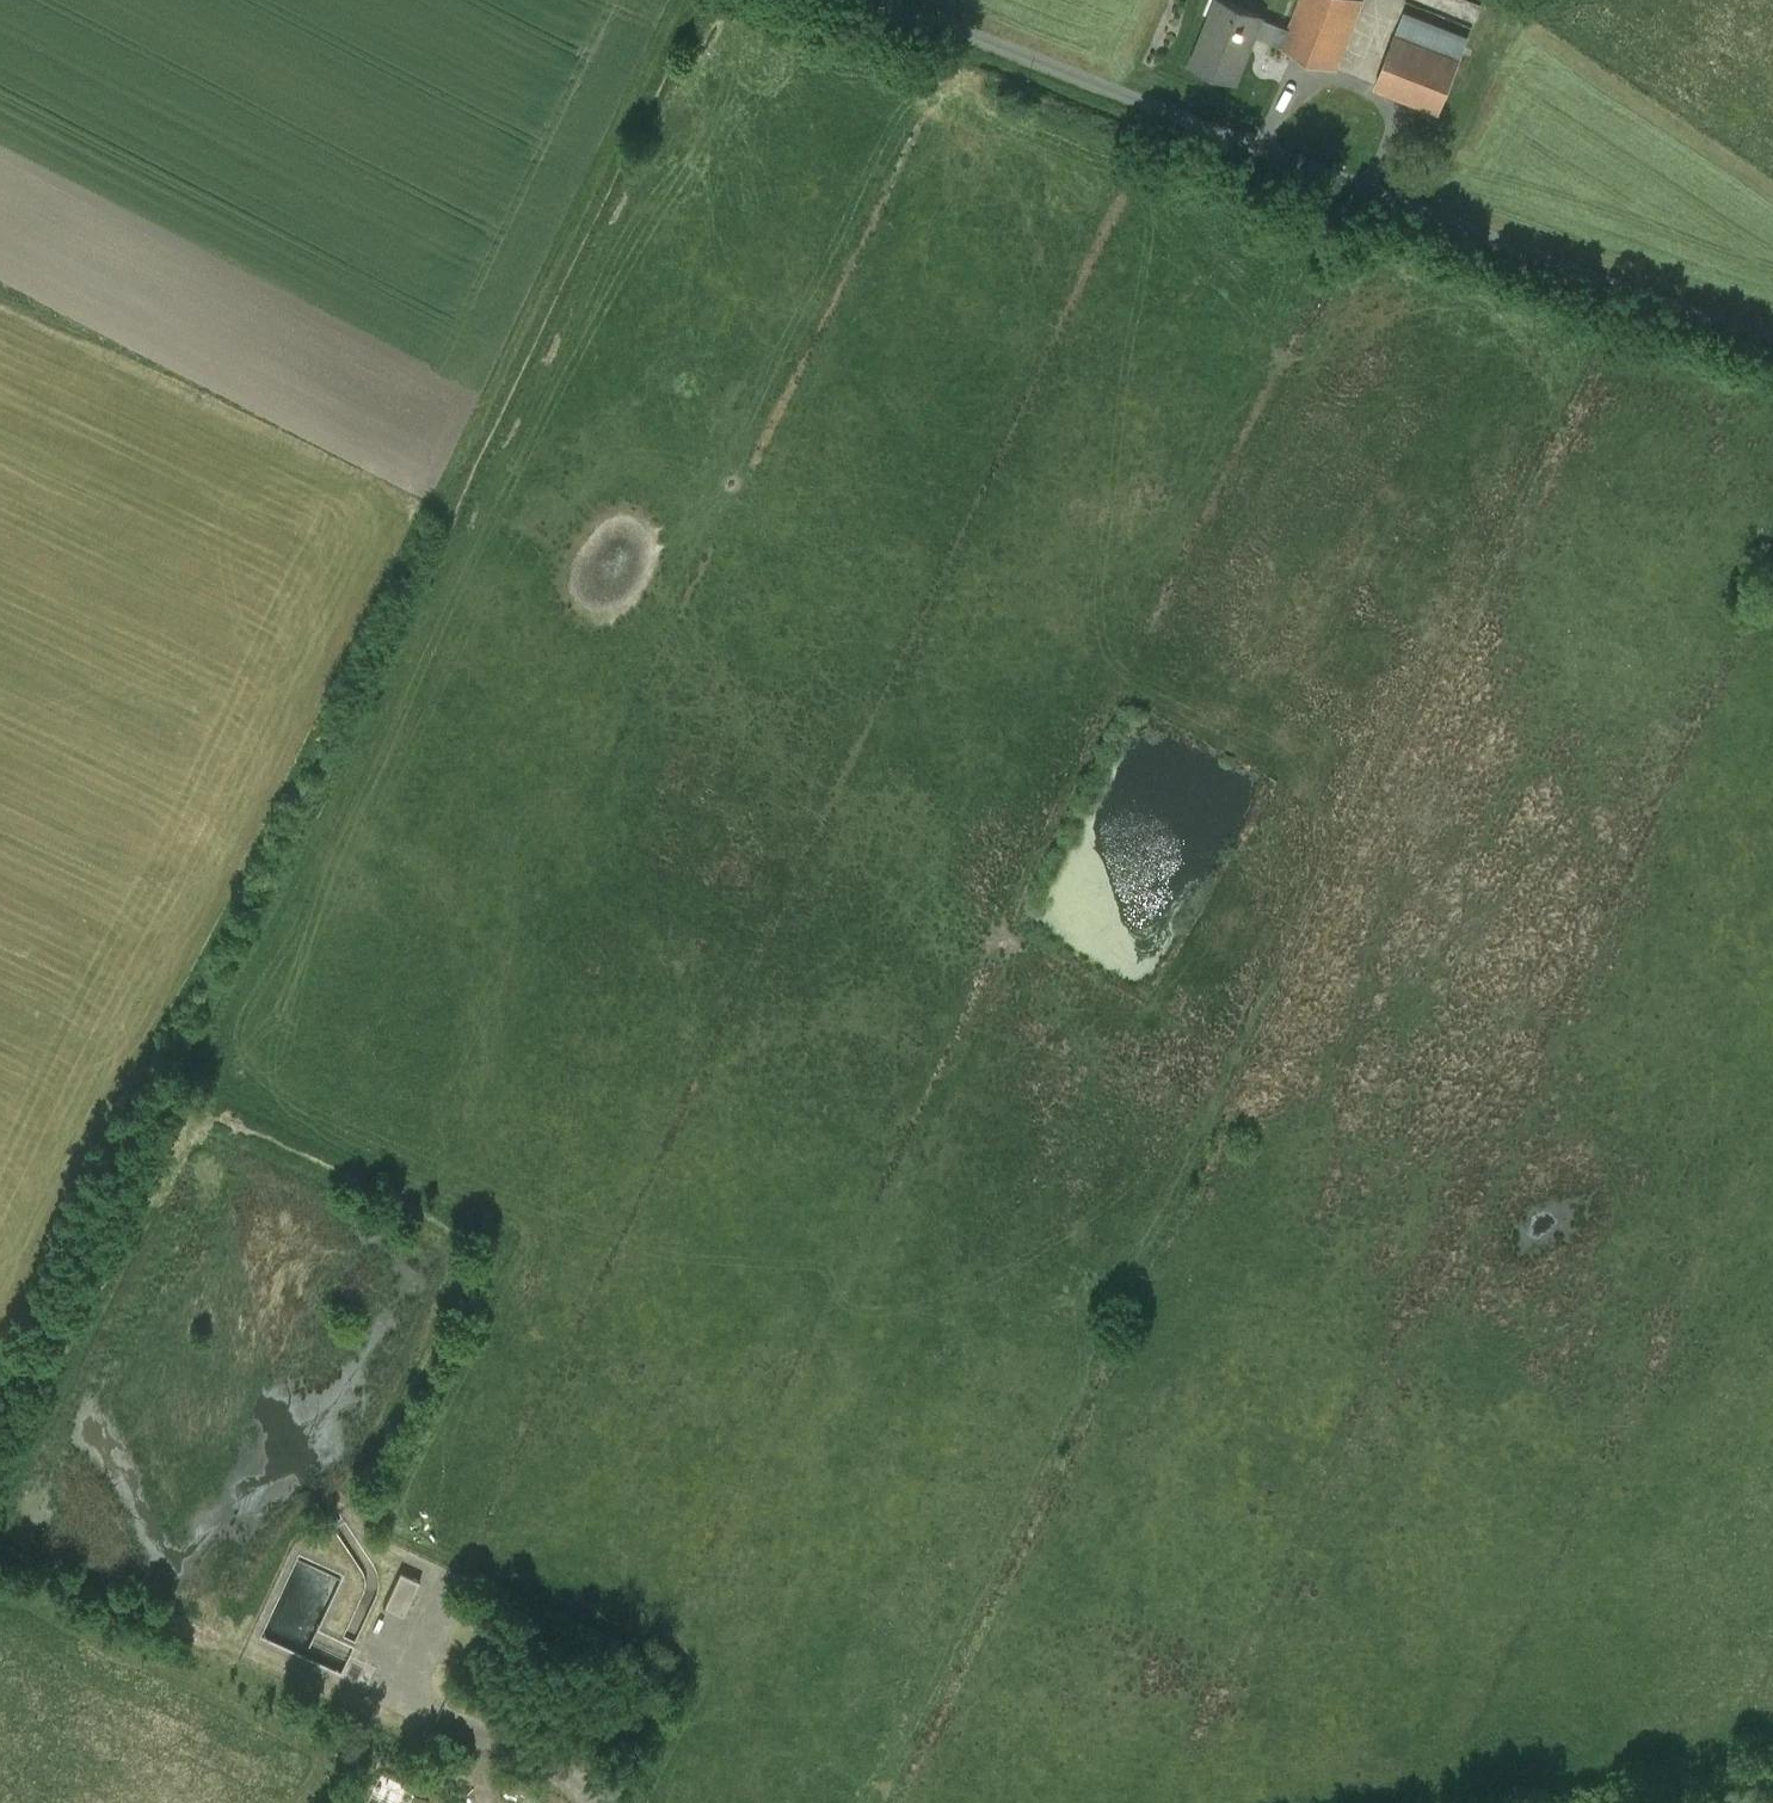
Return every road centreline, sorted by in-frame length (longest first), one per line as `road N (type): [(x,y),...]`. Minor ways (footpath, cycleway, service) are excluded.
road 1 (unclassified): [(1772,333),(1653,298),(891,0)]

